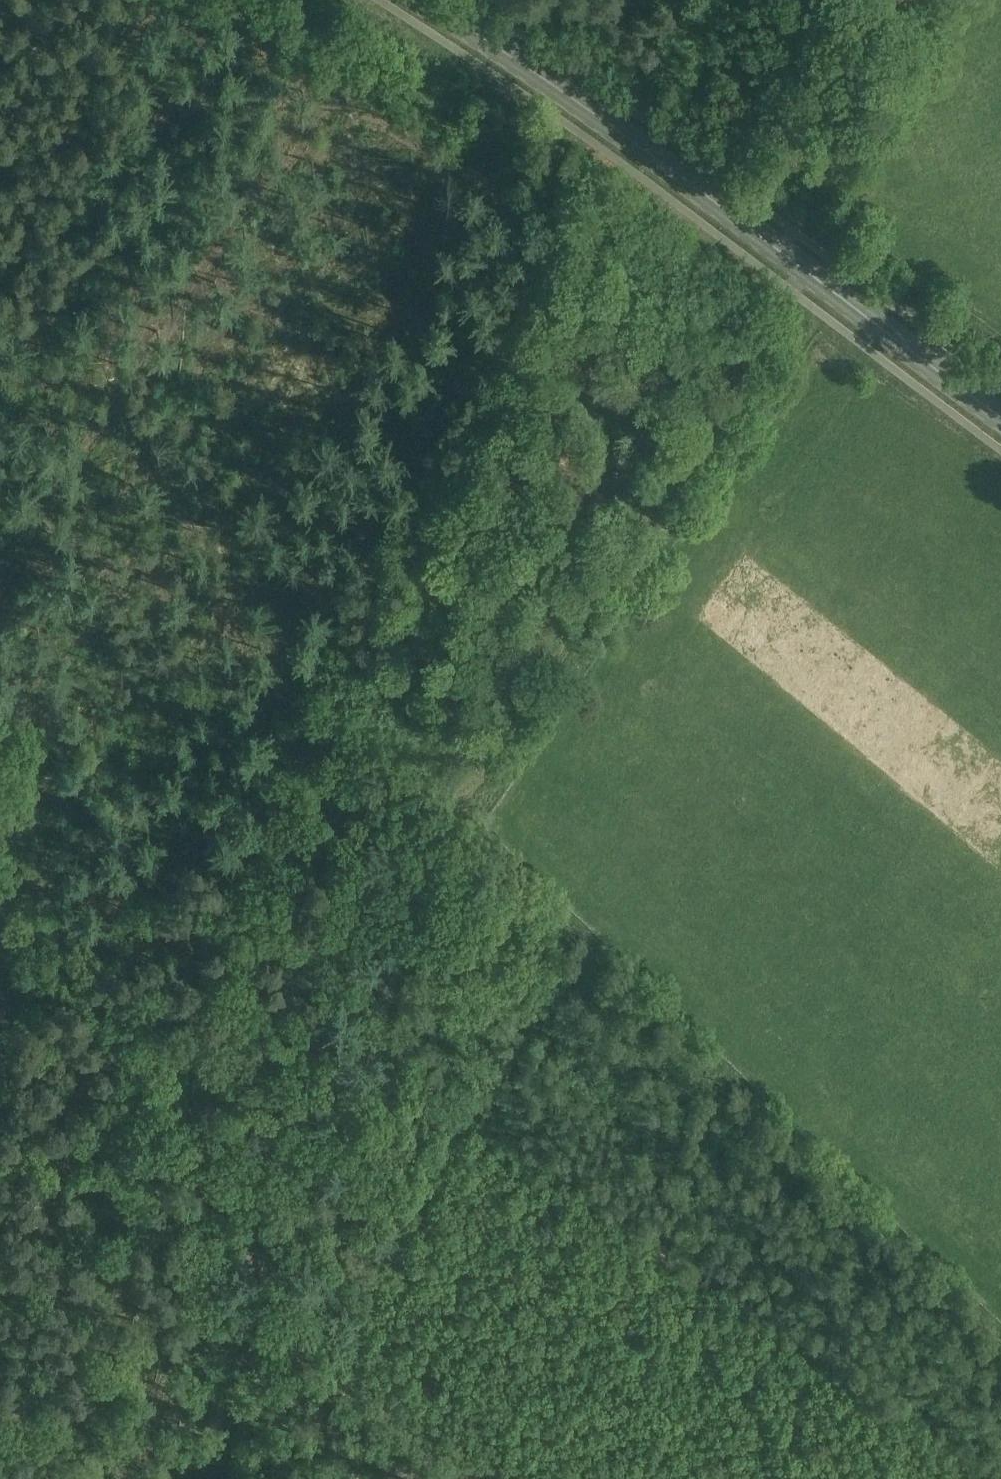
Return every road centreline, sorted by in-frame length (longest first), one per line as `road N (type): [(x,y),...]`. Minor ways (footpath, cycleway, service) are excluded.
road 1 (track): [(807,271),(477,782),(447,796),(434,792),(250,677),(174,668),(33,699),(0,684)]
road 2 (primary): [(1000,416),(647,152),(423,0)]
road 3 (track): [(781,251),(947,0)]

